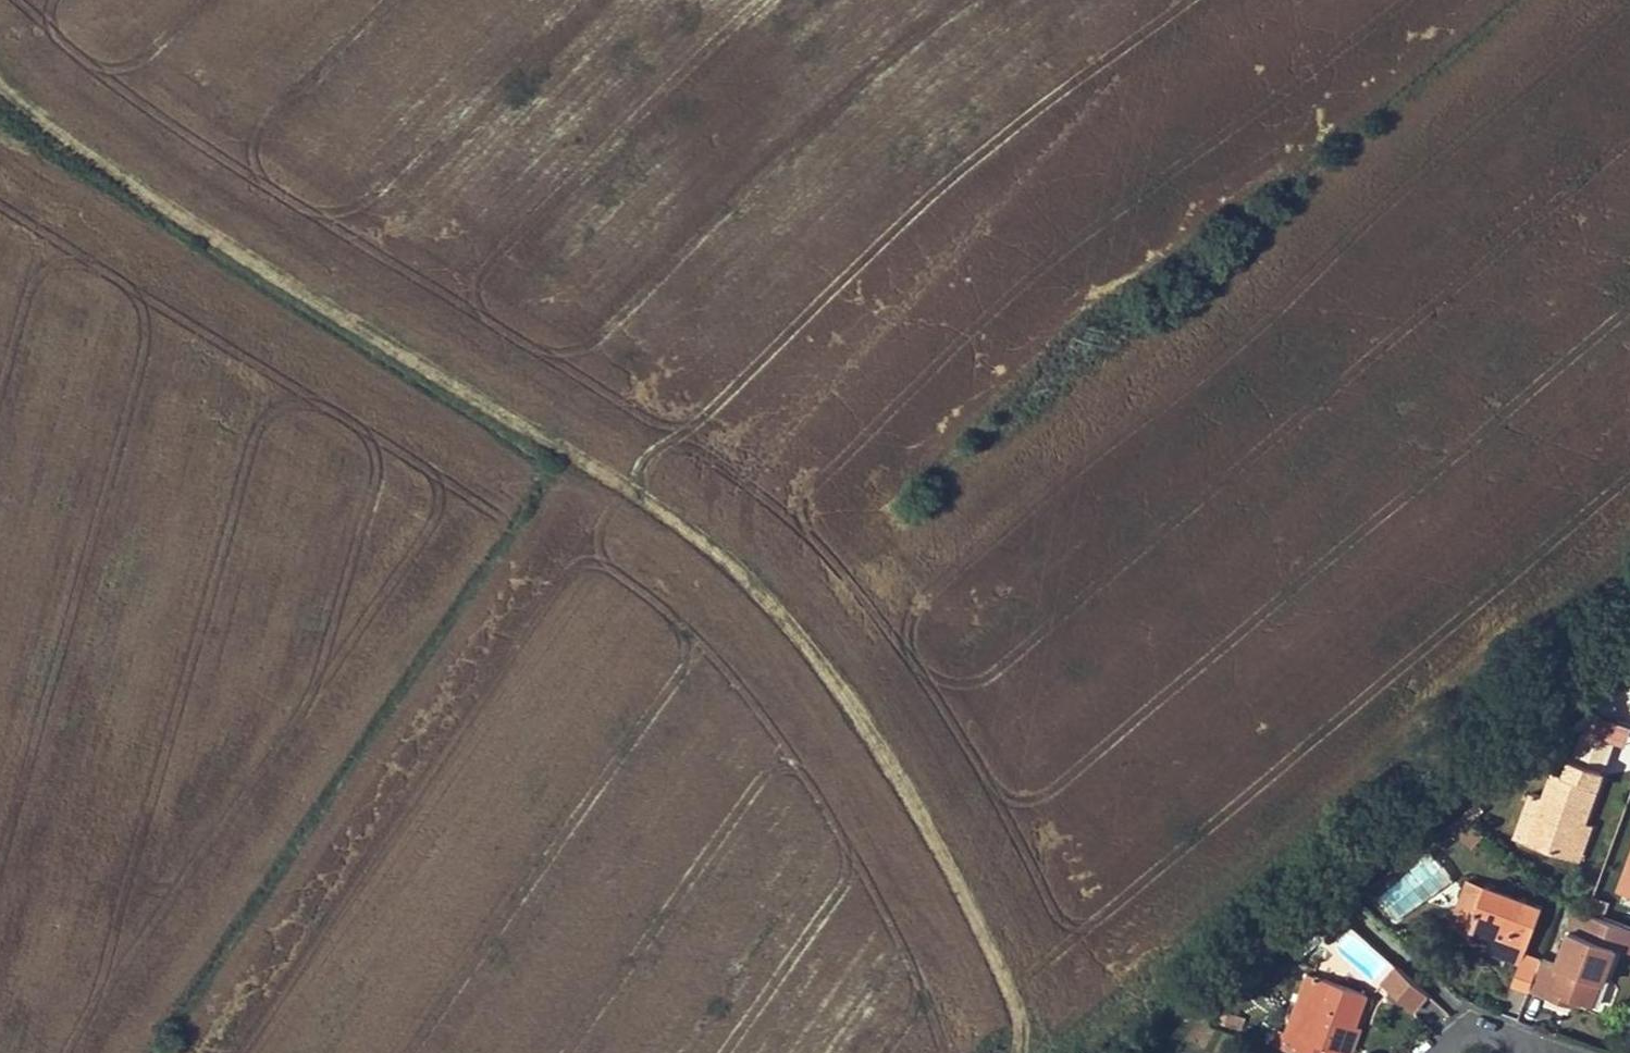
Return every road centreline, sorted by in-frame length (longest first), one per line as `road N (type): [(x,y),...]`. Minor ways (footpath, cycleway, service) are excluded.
road 1 (track): [(1006,1052),(1000,973),(857,725),(749,578),(659,501),(11,98),(0,82)]

